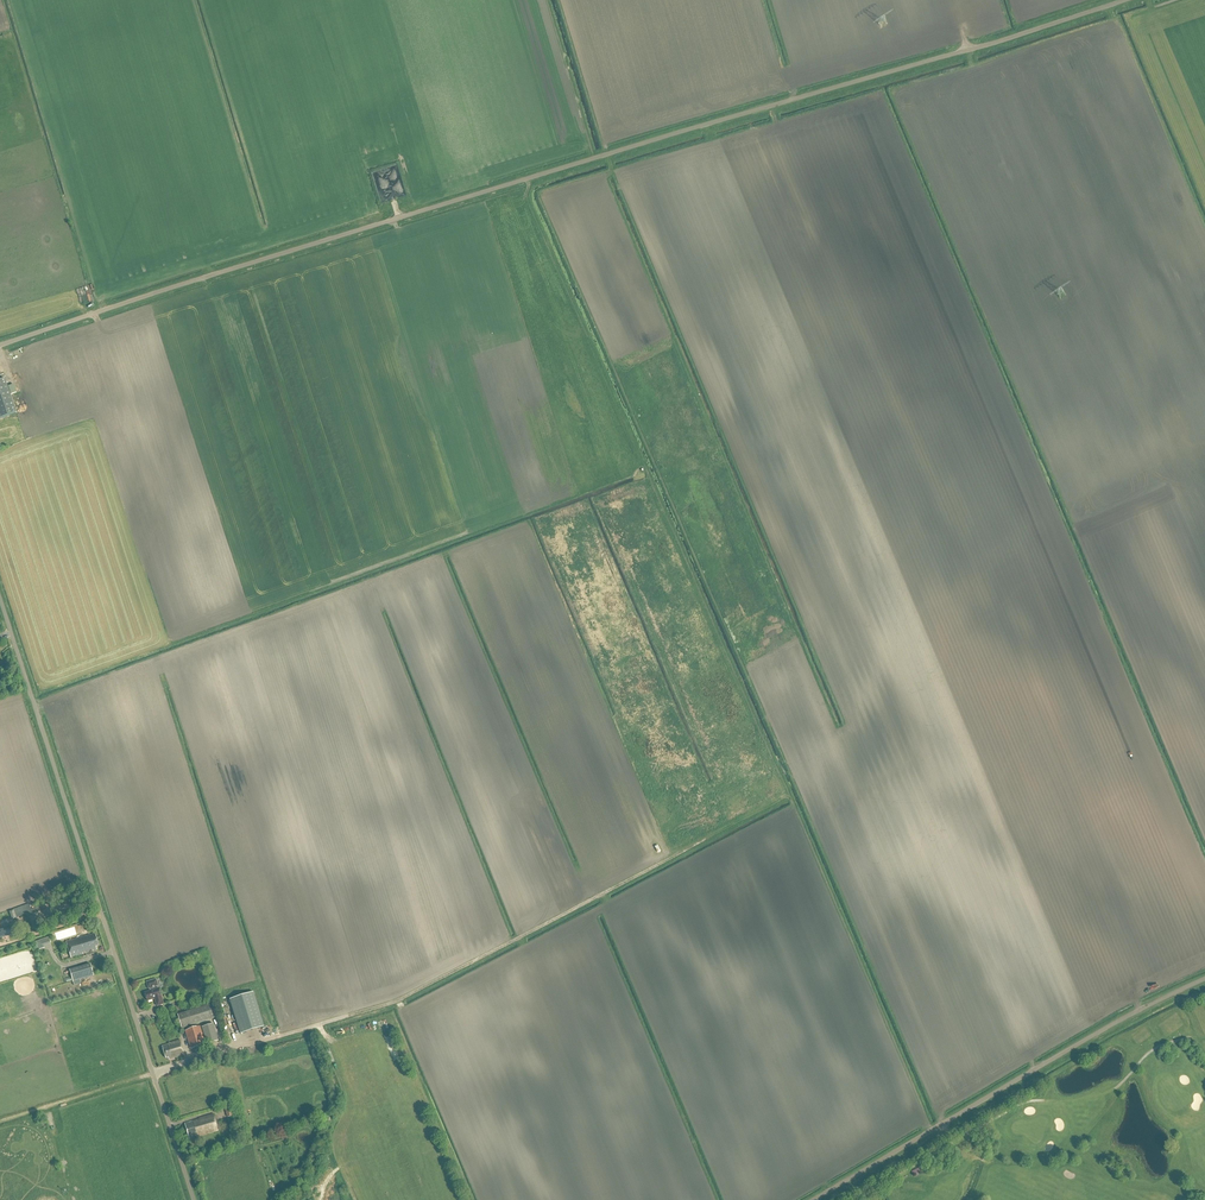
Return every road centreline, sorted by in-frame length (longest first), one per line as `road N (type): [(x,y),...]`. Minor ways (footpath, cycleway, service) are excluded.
road 1 (unclassified): [(0,345),(1127,0)]
road 2 (unclassified): [(194,1199),(0,599)]
road 3 (unclassified): [(814,1199),(1112,1025),(1204,979)]
road 4 (track): [(153,1074),(0,1121)]

